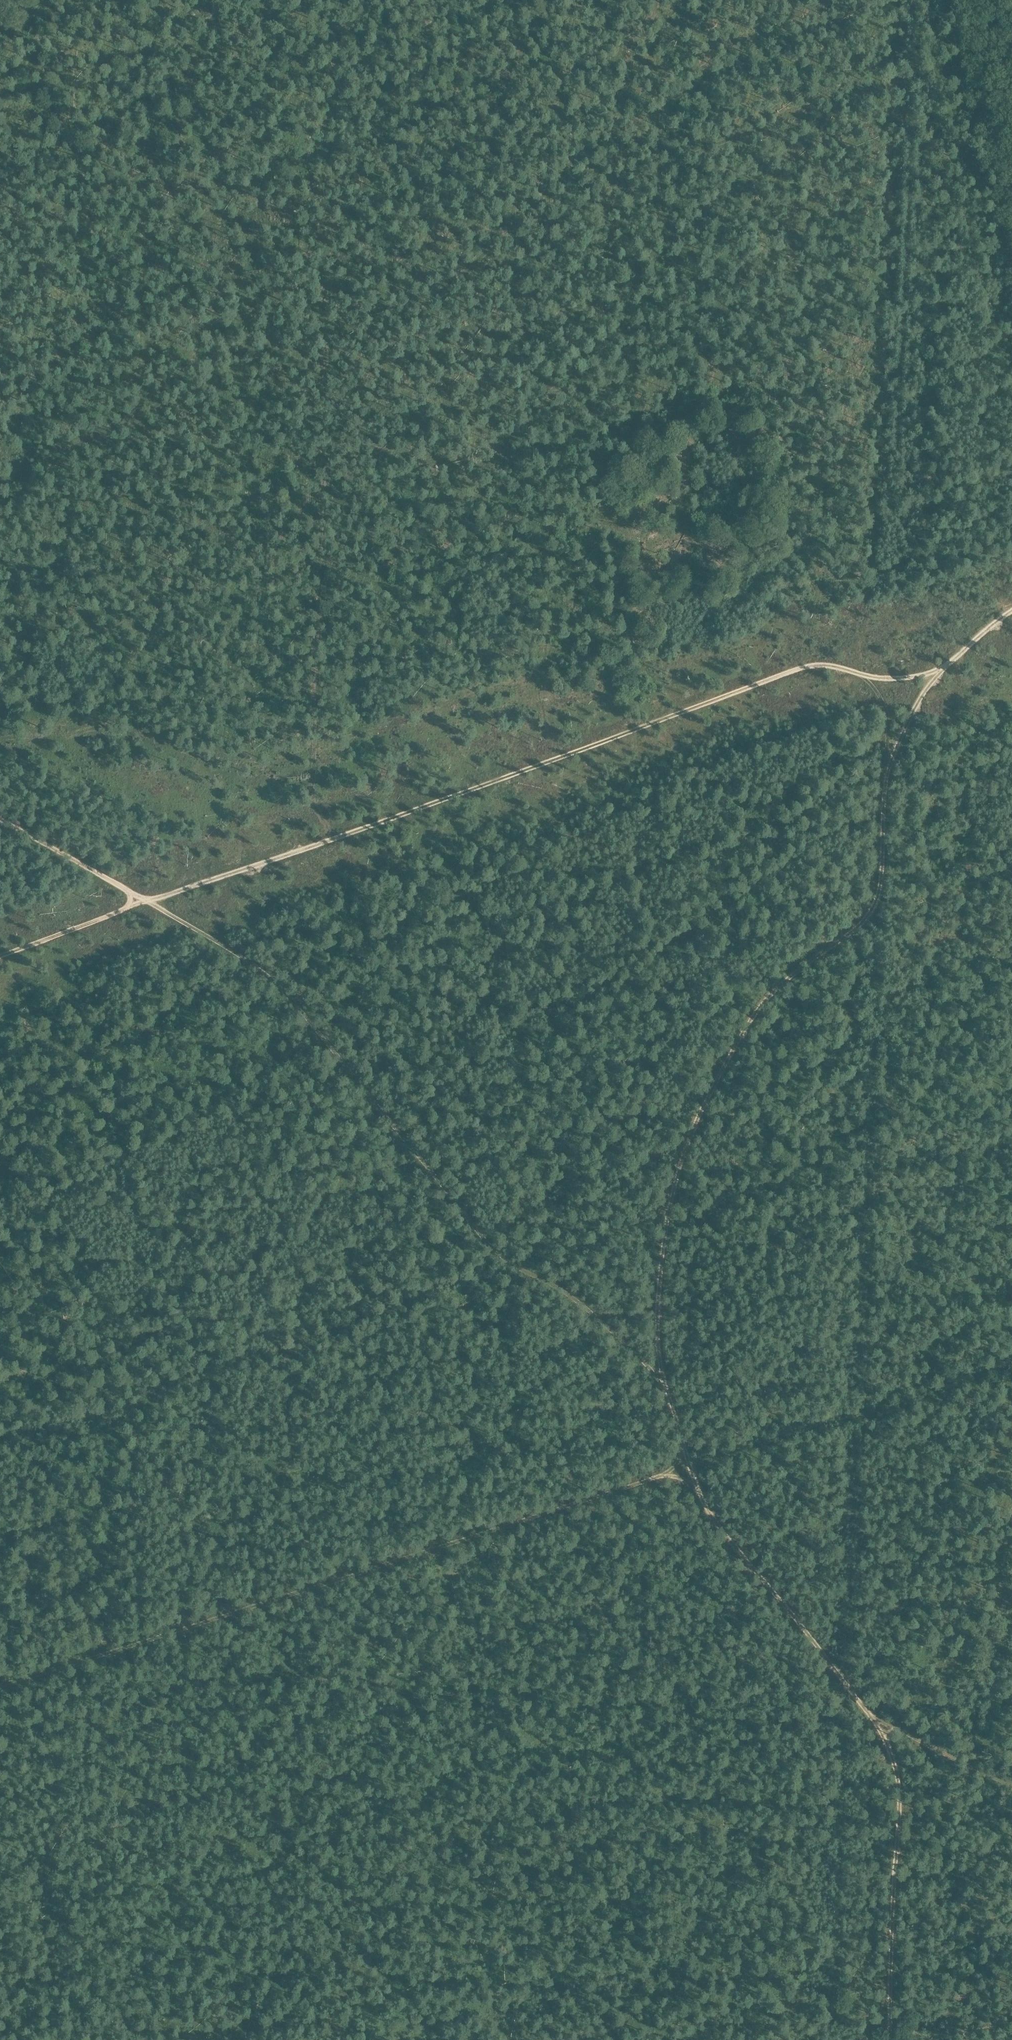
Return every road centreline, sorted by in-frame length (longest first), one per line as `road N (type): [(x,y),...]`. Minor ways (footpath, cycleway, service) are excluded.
road 1 (track): [(1011,610),(933,675),(908,719),(885,778),(879,900),(863,924),(791,972),(752,1017),(696,1123),(663,1234),(656,1312),(660,1376),(705,1506),(871,1714),(897,1772),(888,2039)]
road 2 (track): [(933,675),(868,678),(812,665),(0,953)]
road 3 (track): [(656,1312),(607,1317),(522,1280),(258,973),(0,819)]
road 4 (track): [(0,1690),(688,1469)]
road 5 (track): [(871,1714),(1011,1789)]

